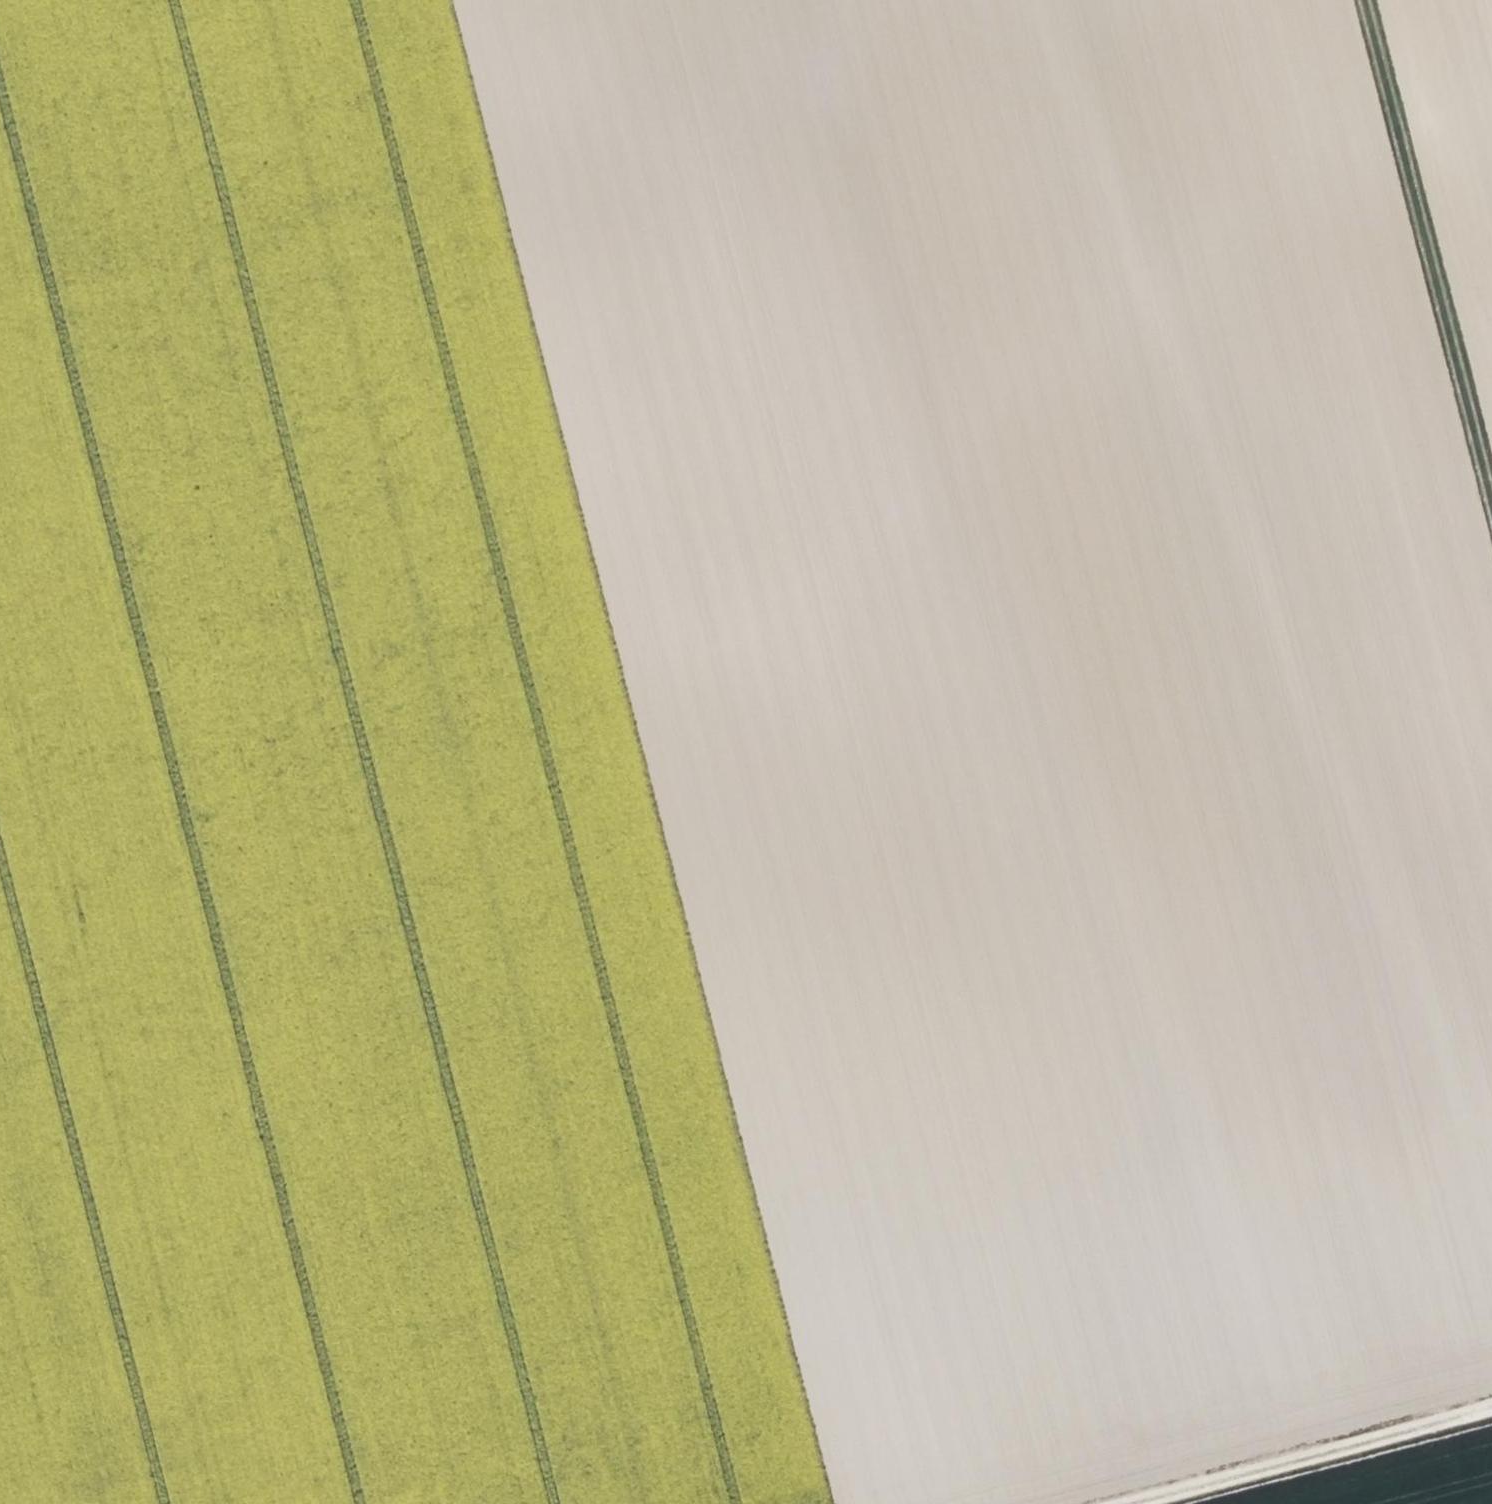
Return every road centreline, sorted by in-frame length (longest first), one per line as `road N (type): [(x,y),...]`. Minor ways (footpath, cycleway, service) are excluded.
road 1 (track): [(1363,0),(1491,506)]
road 2 (track): [(1143,1503),(1491,1414)]

